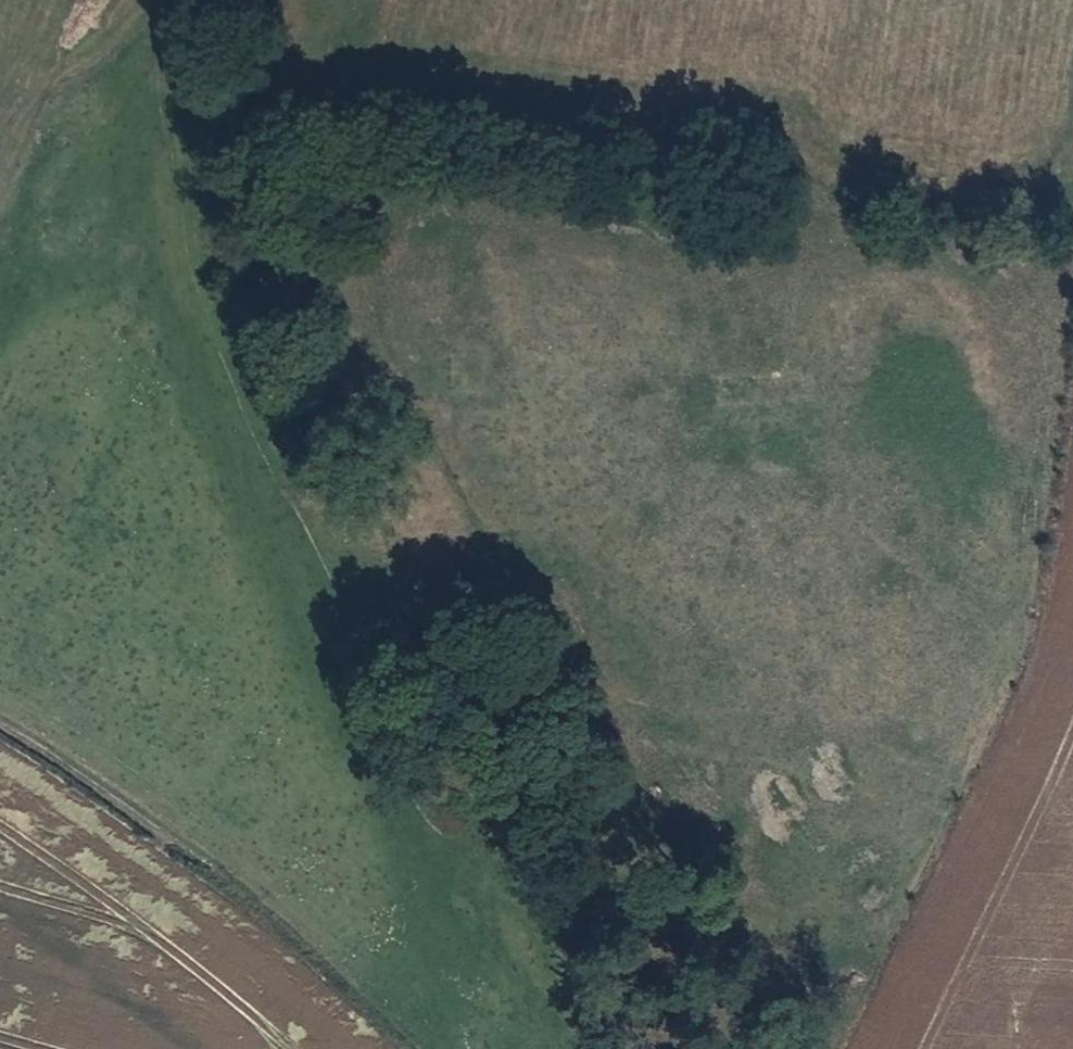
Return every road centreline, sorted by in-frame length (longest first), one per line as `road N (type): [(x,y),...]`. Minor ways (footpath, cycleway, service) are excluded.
road 1 (track): [(0,734),(292,945),(399,1048)]

